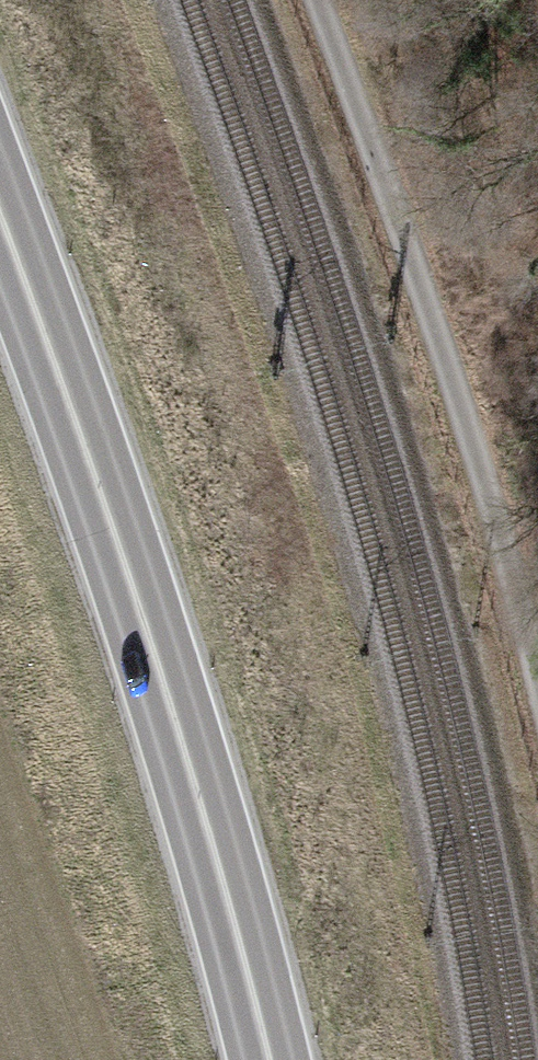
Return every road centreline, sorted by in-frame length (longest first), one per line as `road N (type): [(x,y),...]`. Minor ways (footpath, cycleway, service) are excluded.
road 1 (trunk): [(266,1059),(153,655),(0,214)]
road 2 (track): [(537,682),(479,472),(313,0)]

